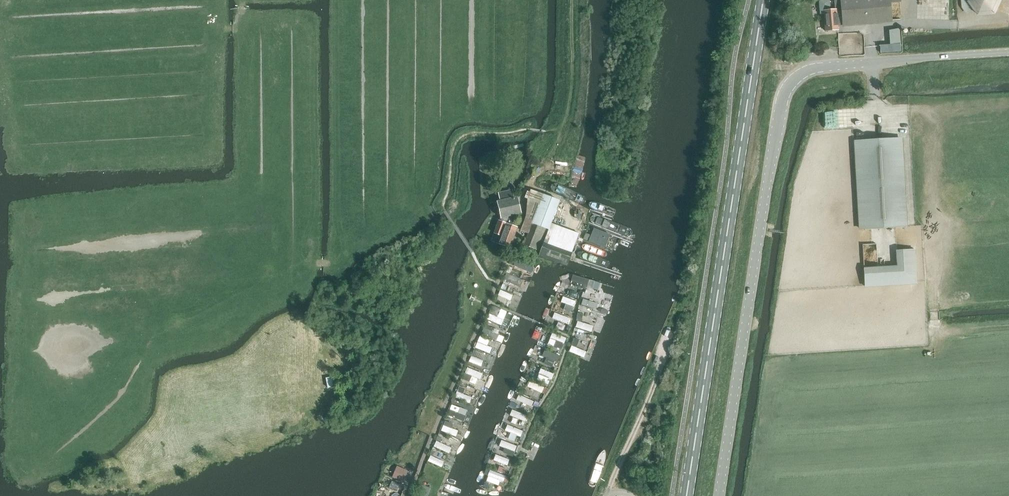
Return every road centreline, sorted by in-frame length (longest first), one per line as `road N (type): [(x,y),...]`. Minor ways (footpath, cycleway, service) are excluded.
road 1 (primary): [(686,495),(763,0)]
road 2 (unclassified): [(807,65),(788,83),(766,179),(716,495)]
road 3 (unclassified): [(807,65),(1008,53)]

